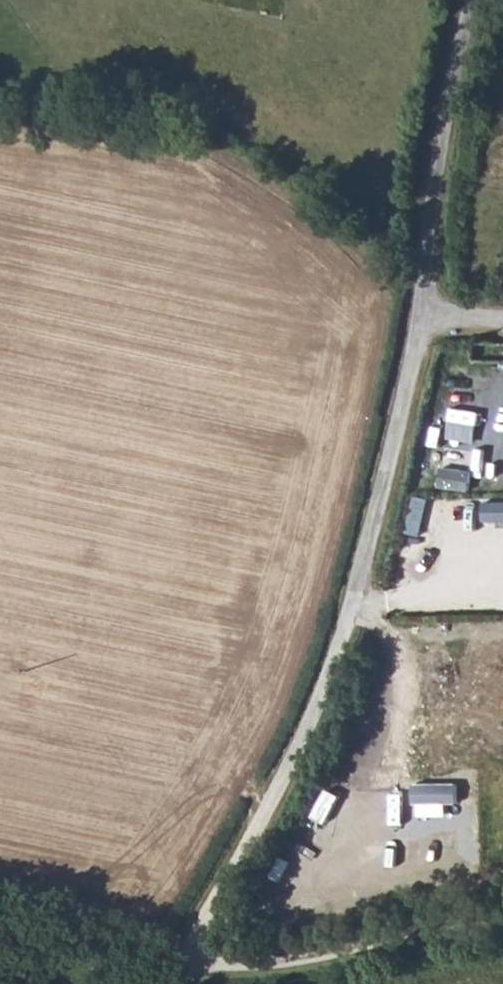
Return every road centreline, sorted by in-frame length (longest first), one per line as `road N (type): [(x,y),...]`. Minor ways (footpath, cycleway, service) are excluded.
road 1 (unclassified): [(422,317),(327,685),(187,969)]
road 2 (unclassified): [(470,0),(437,157),(422,317)]
road 3 (residential): [(187,969),(267,965),(460,925),(502,929)]
road 4 (track): [(0,930),(187,969)]

